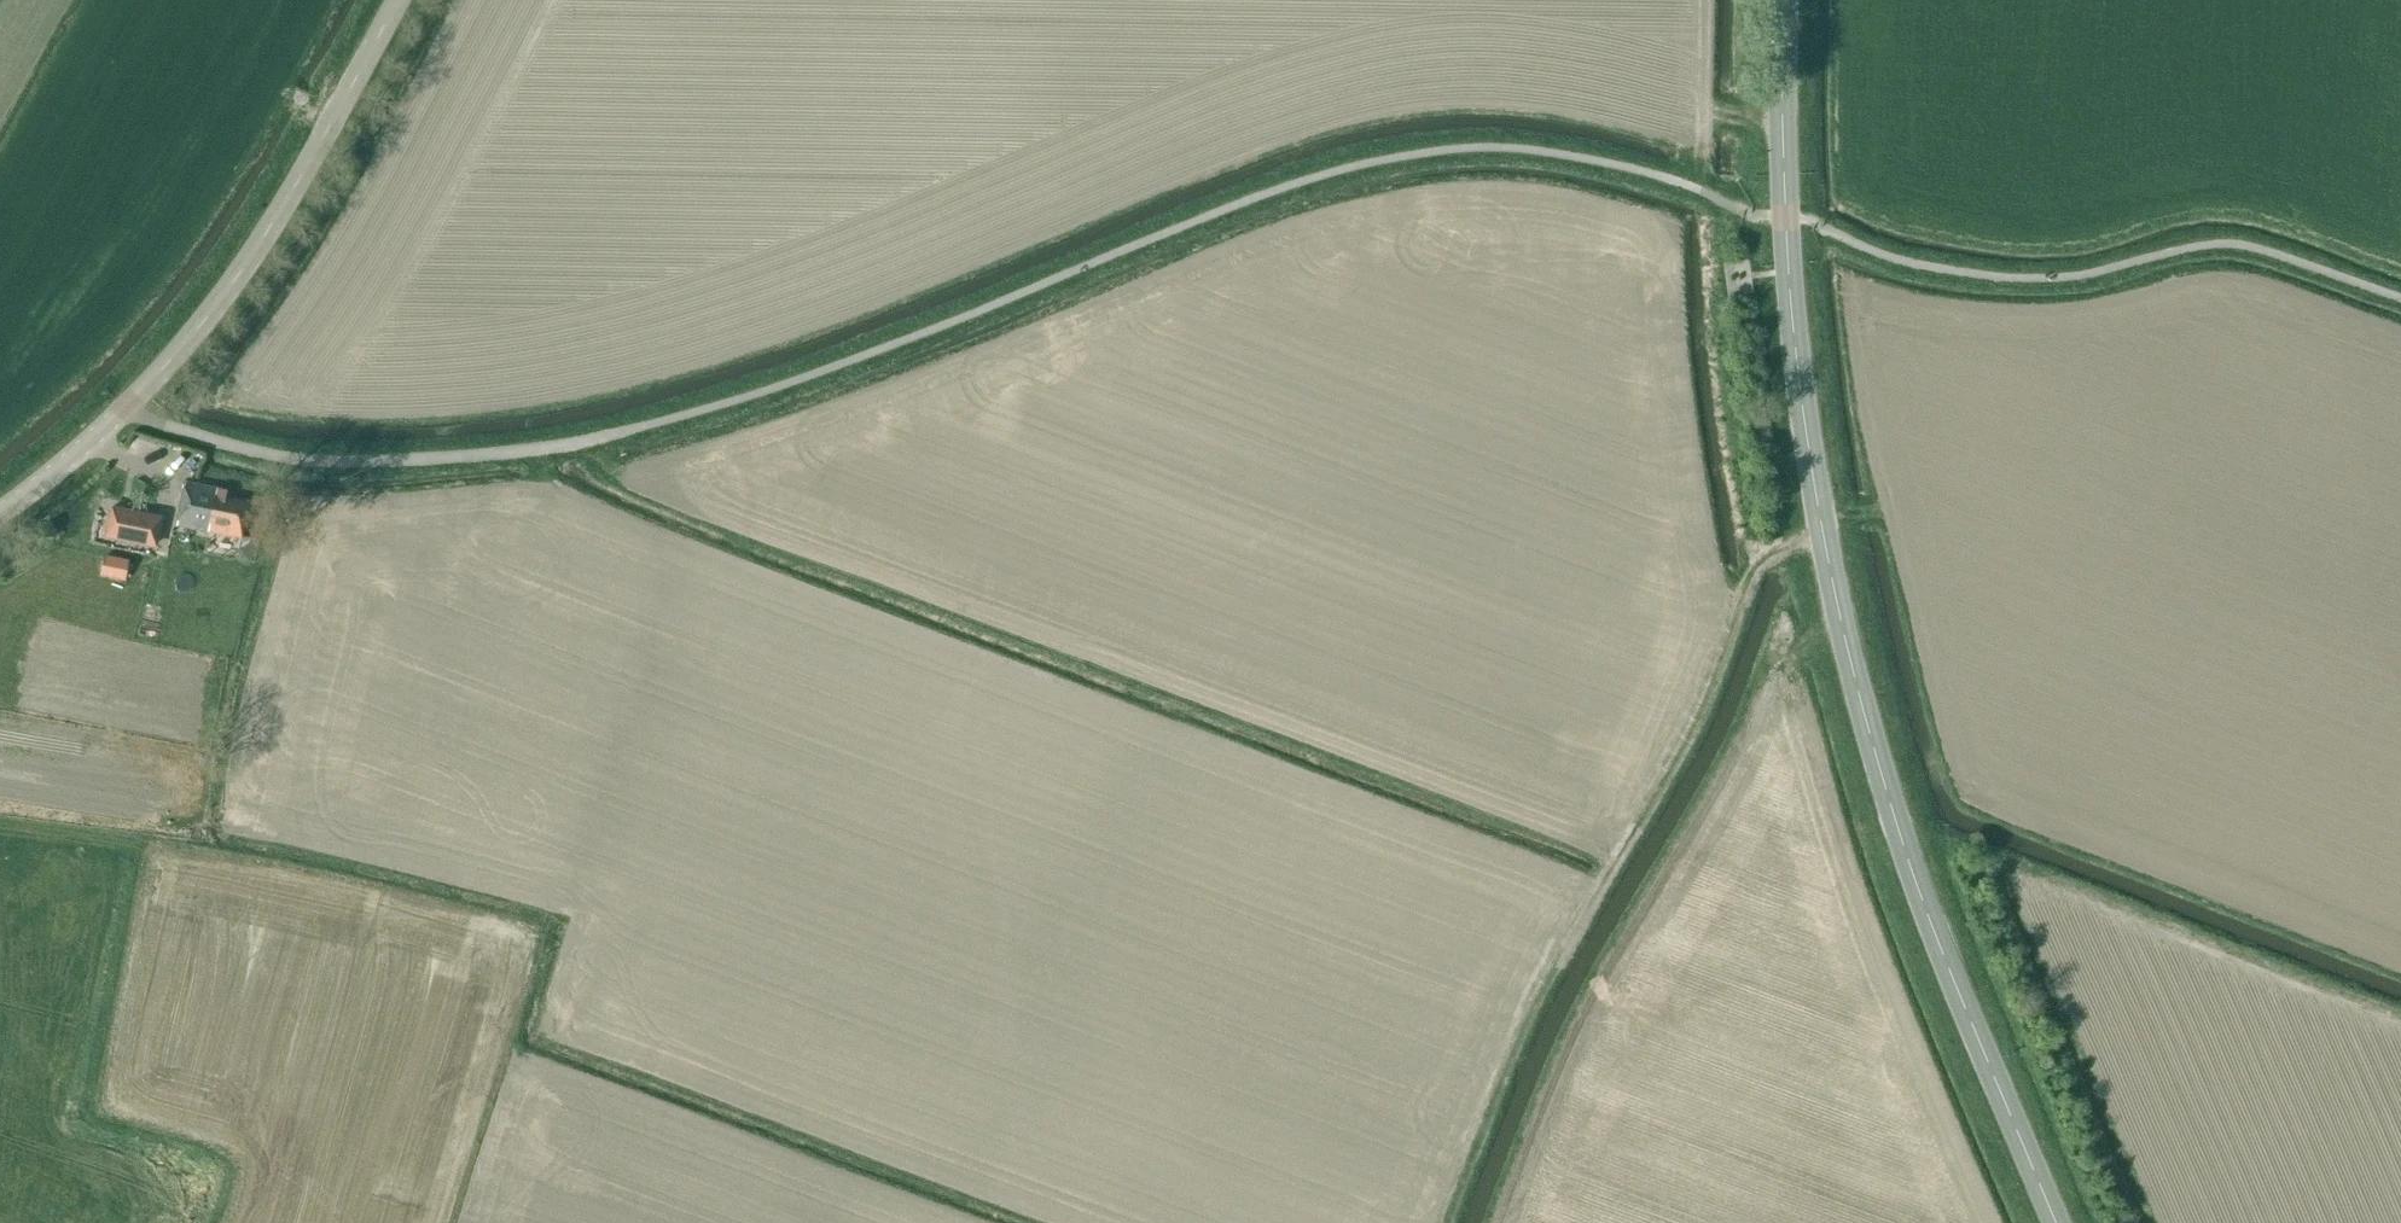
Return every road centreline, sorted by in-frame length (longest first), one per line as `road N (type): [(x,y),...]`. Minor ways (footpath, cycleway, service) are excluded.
road 1 (secondary): [(2055,1222),(1919,891),(1843,633),(1795,343),(1782,0)]
road 2 (unclassified): [(0,512),(127,406),(225,297),(396,0)]

